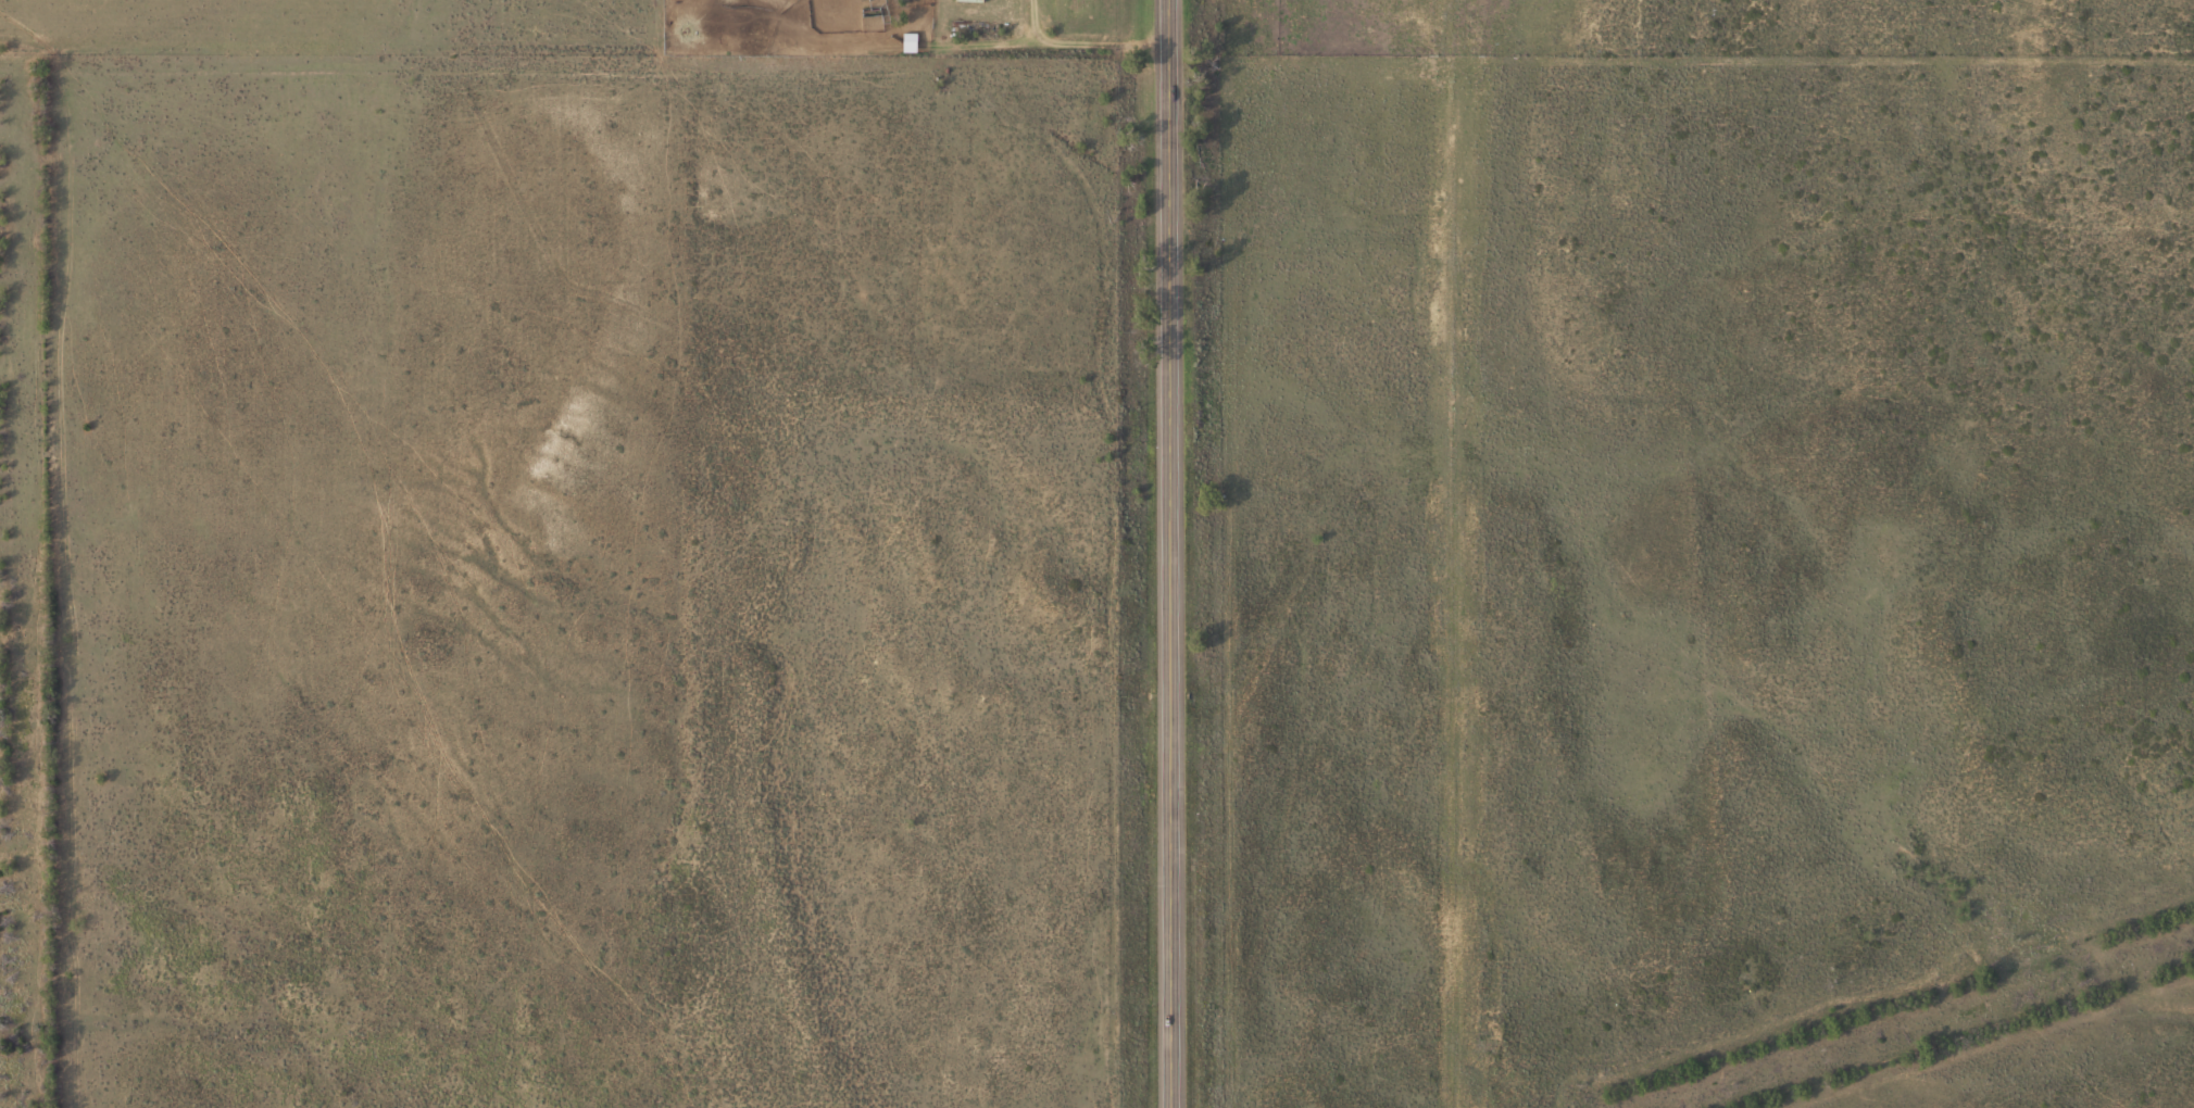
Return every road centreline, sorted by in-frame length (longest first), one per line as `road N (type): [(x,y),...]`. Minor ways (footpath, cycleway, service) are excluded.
road 1 (residential): [(0,35),(36,45),(1173,43)]
road 2 (secondary): [(1172,0),(1174,1107)]

